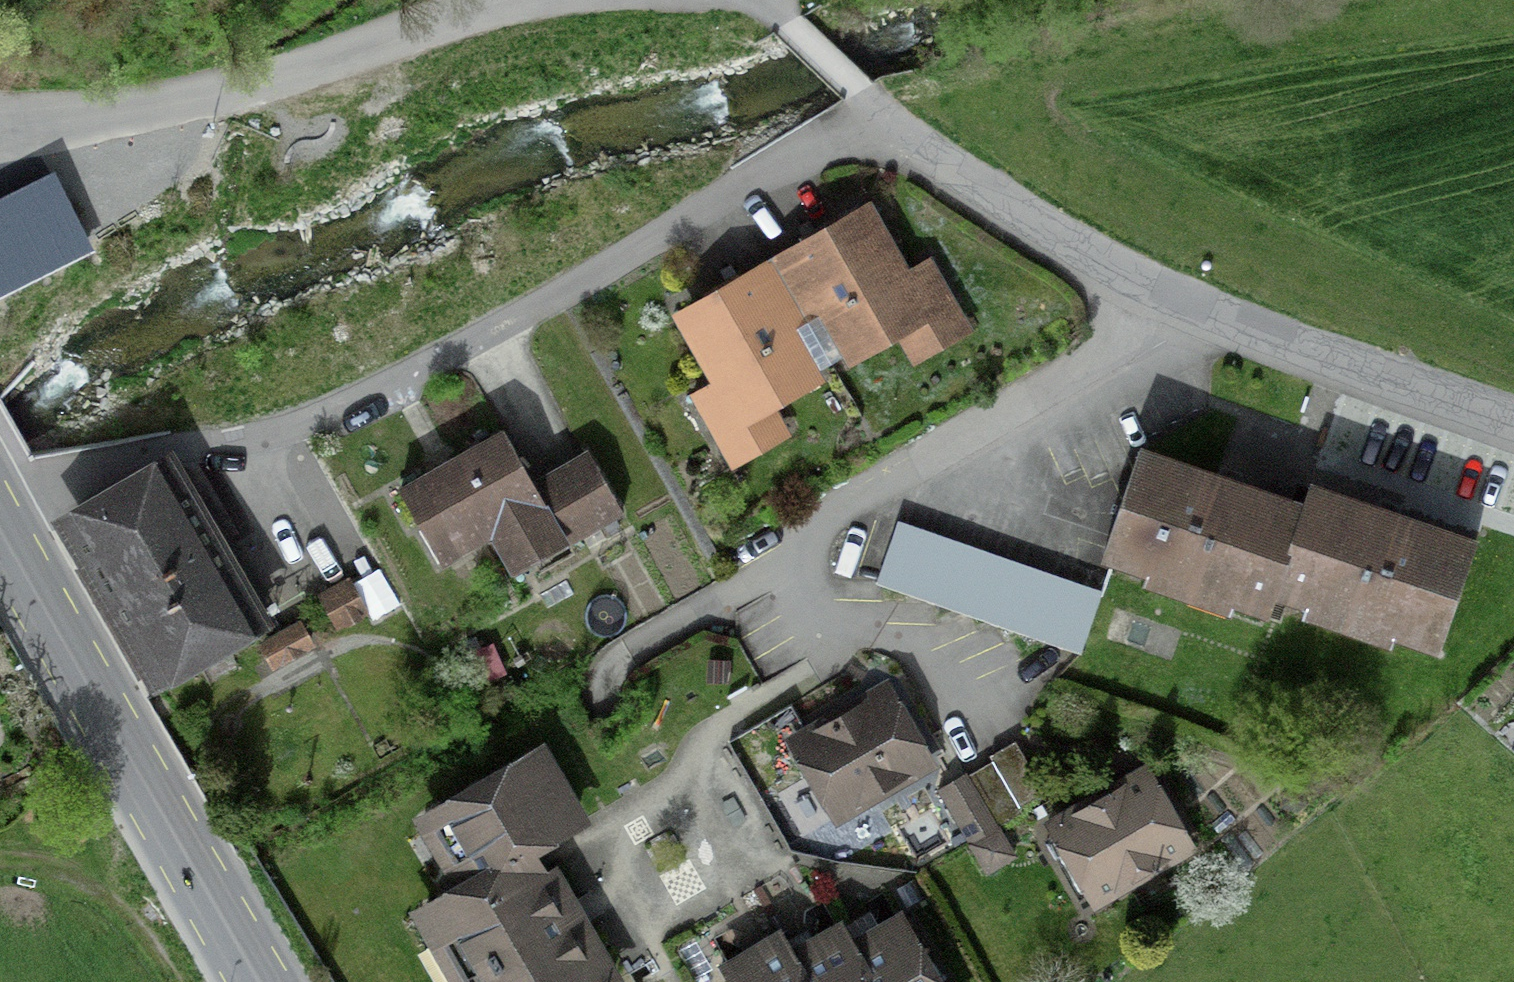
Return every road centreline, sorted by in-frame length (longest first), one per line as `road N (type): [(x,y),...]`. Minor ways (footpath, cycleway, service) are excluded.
road 1 (residential): [(879,109),(658,240),(309,430),(0,481)]
road 2 (residential): [(1162,303),(996,410),(782,526),(800,616),(848,651),(888,644),(972,704)]
road 3 (residential): [(573,0),(0,143)]
road 4 (primary): [(0,533),(259,981)]
road 5 (residential): [(1513,427),(1162,303)]
road 6 (residential): [(1162,303),(1044,232),(879,109)]
road 7 (track): [(166,981),(135,925),(51,880),(0,879)]
road 8 (residential): [(879,109),(756,0)]

